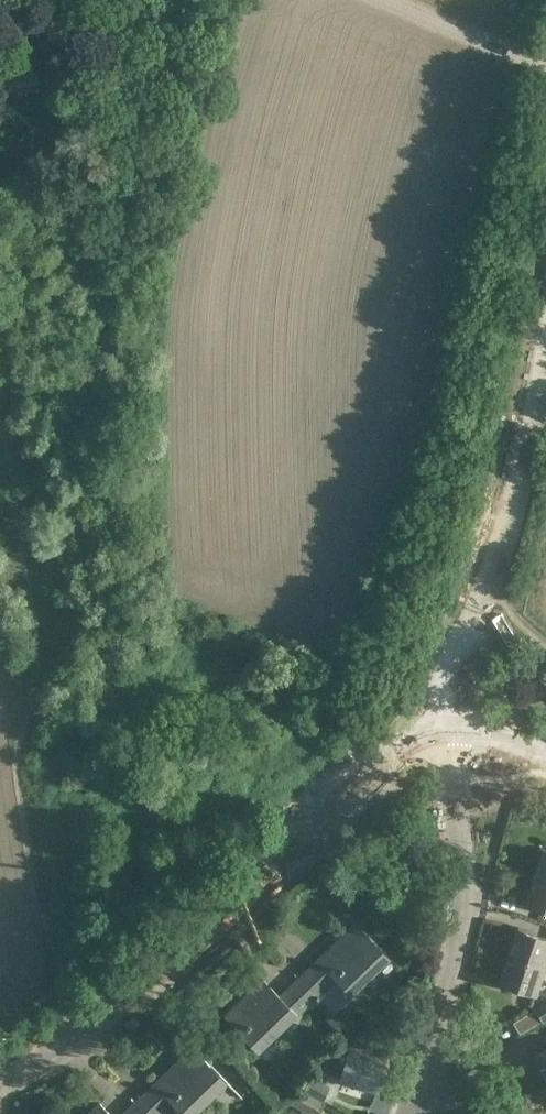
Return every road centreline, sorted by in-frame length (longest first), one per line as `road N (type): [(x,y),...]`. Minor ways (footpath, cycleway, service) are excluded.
road 1 (tertiary): [(0,1087),(217,929),(356,796),(398,766),(448,749)]
road 2 (unclassified): [(448,749),(445,686),(492,579),(545,360)]
road 3 (residential): [(419,1081),(501,753)]
road 4 (unclassified): [(545,68),(381,0)]

